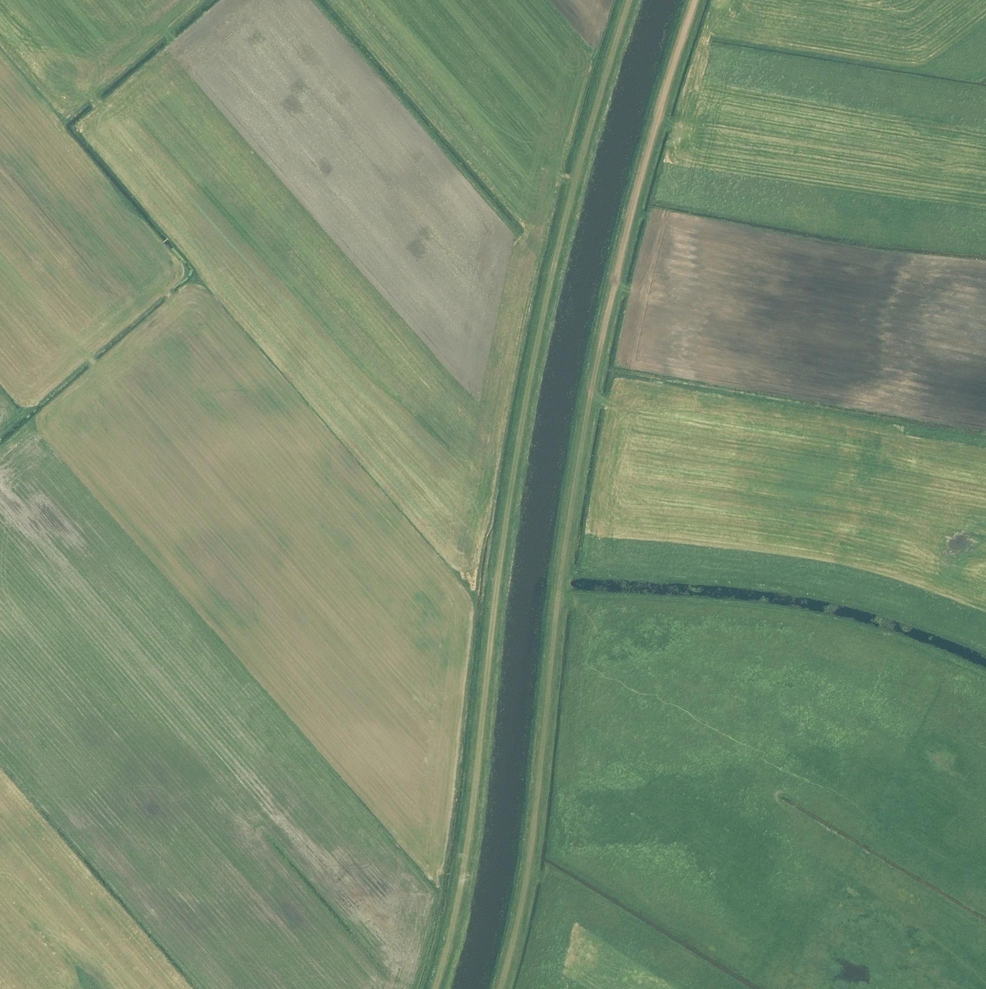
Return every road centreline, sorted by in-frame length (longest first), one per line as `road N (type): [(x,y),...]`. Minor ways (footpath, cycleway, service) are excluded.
road 1 (track): [(696,0),(609,301),(579,462)]

